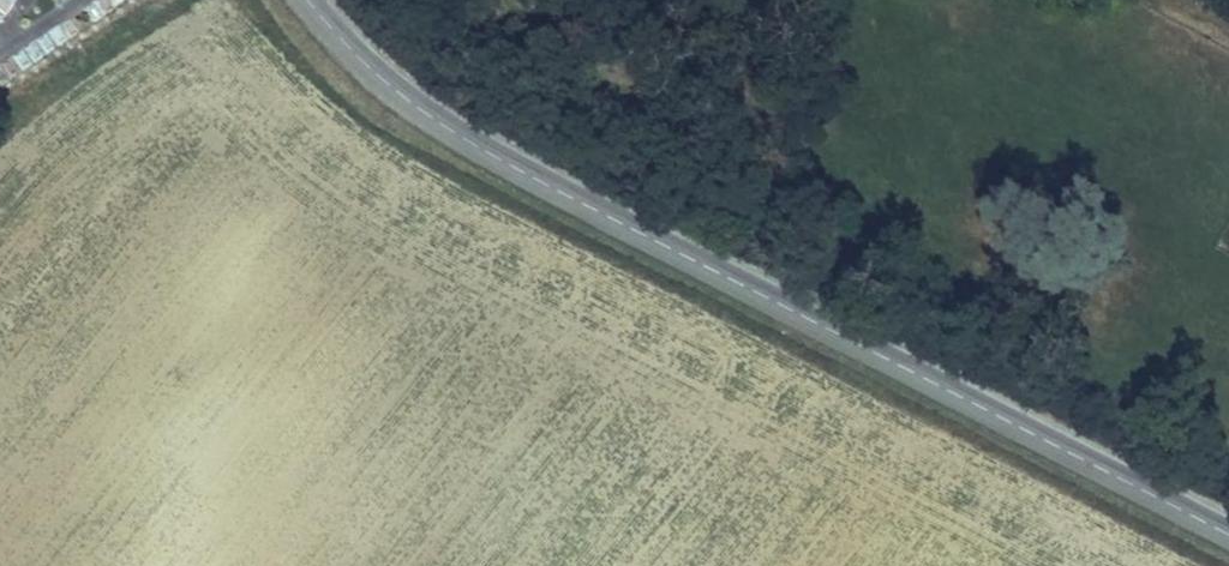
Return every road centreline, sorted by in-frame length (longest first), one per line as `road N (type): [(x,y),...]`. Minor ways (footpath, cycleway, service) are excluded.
road 1 (unclassified): [(1228,534),(526,176),(427,118),(363,67),(303,0)]

